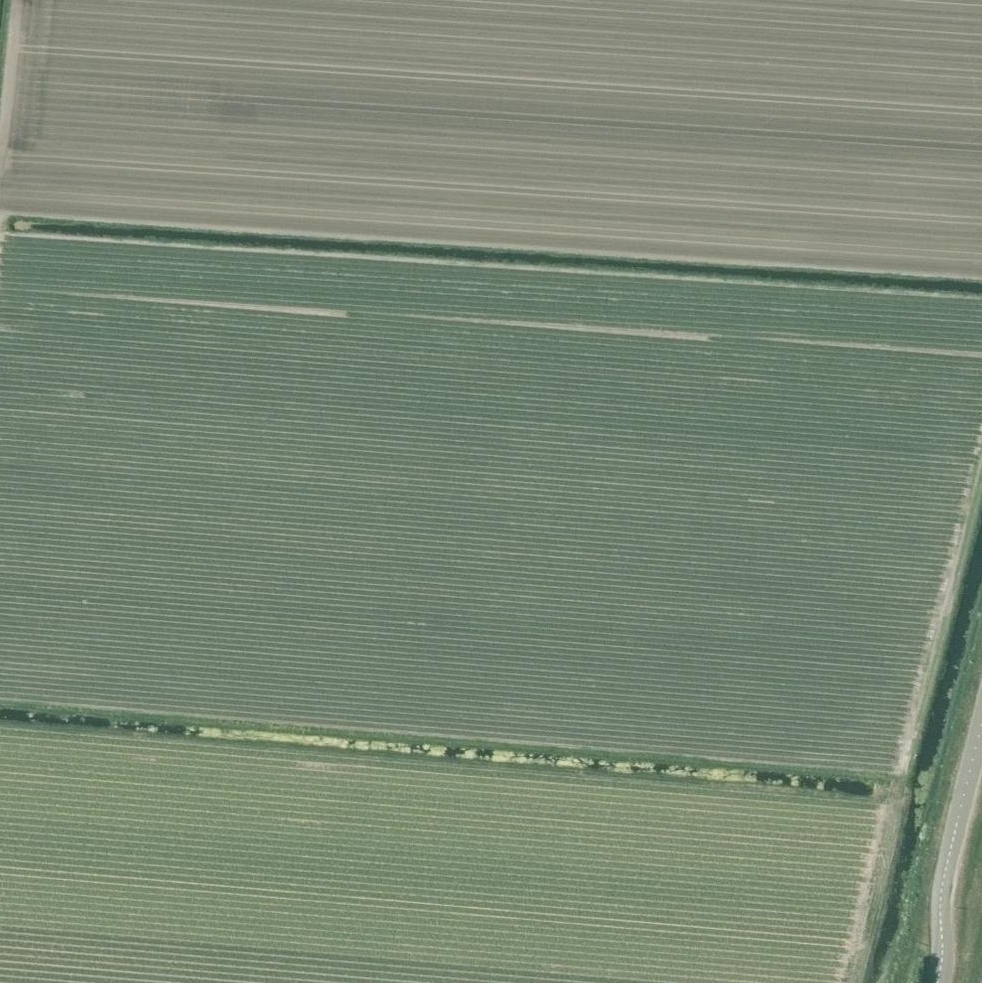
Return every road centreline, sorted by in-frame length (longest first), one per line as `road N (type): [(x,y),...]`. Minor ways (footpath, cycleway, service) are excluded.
road 1 (unclassified): [(938,982),(945,873),(981,725)]
road 2 (track): [(0,154),(22,0)]

